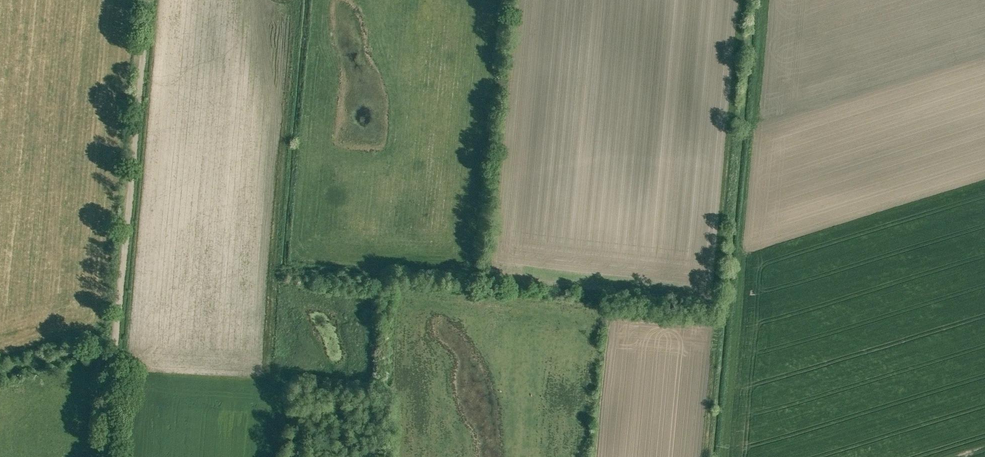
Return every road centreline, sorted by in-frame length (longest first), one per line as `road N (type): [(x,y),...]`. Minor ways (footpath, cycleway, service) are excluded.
road 1 (track): [(108,456),(149,0)]

